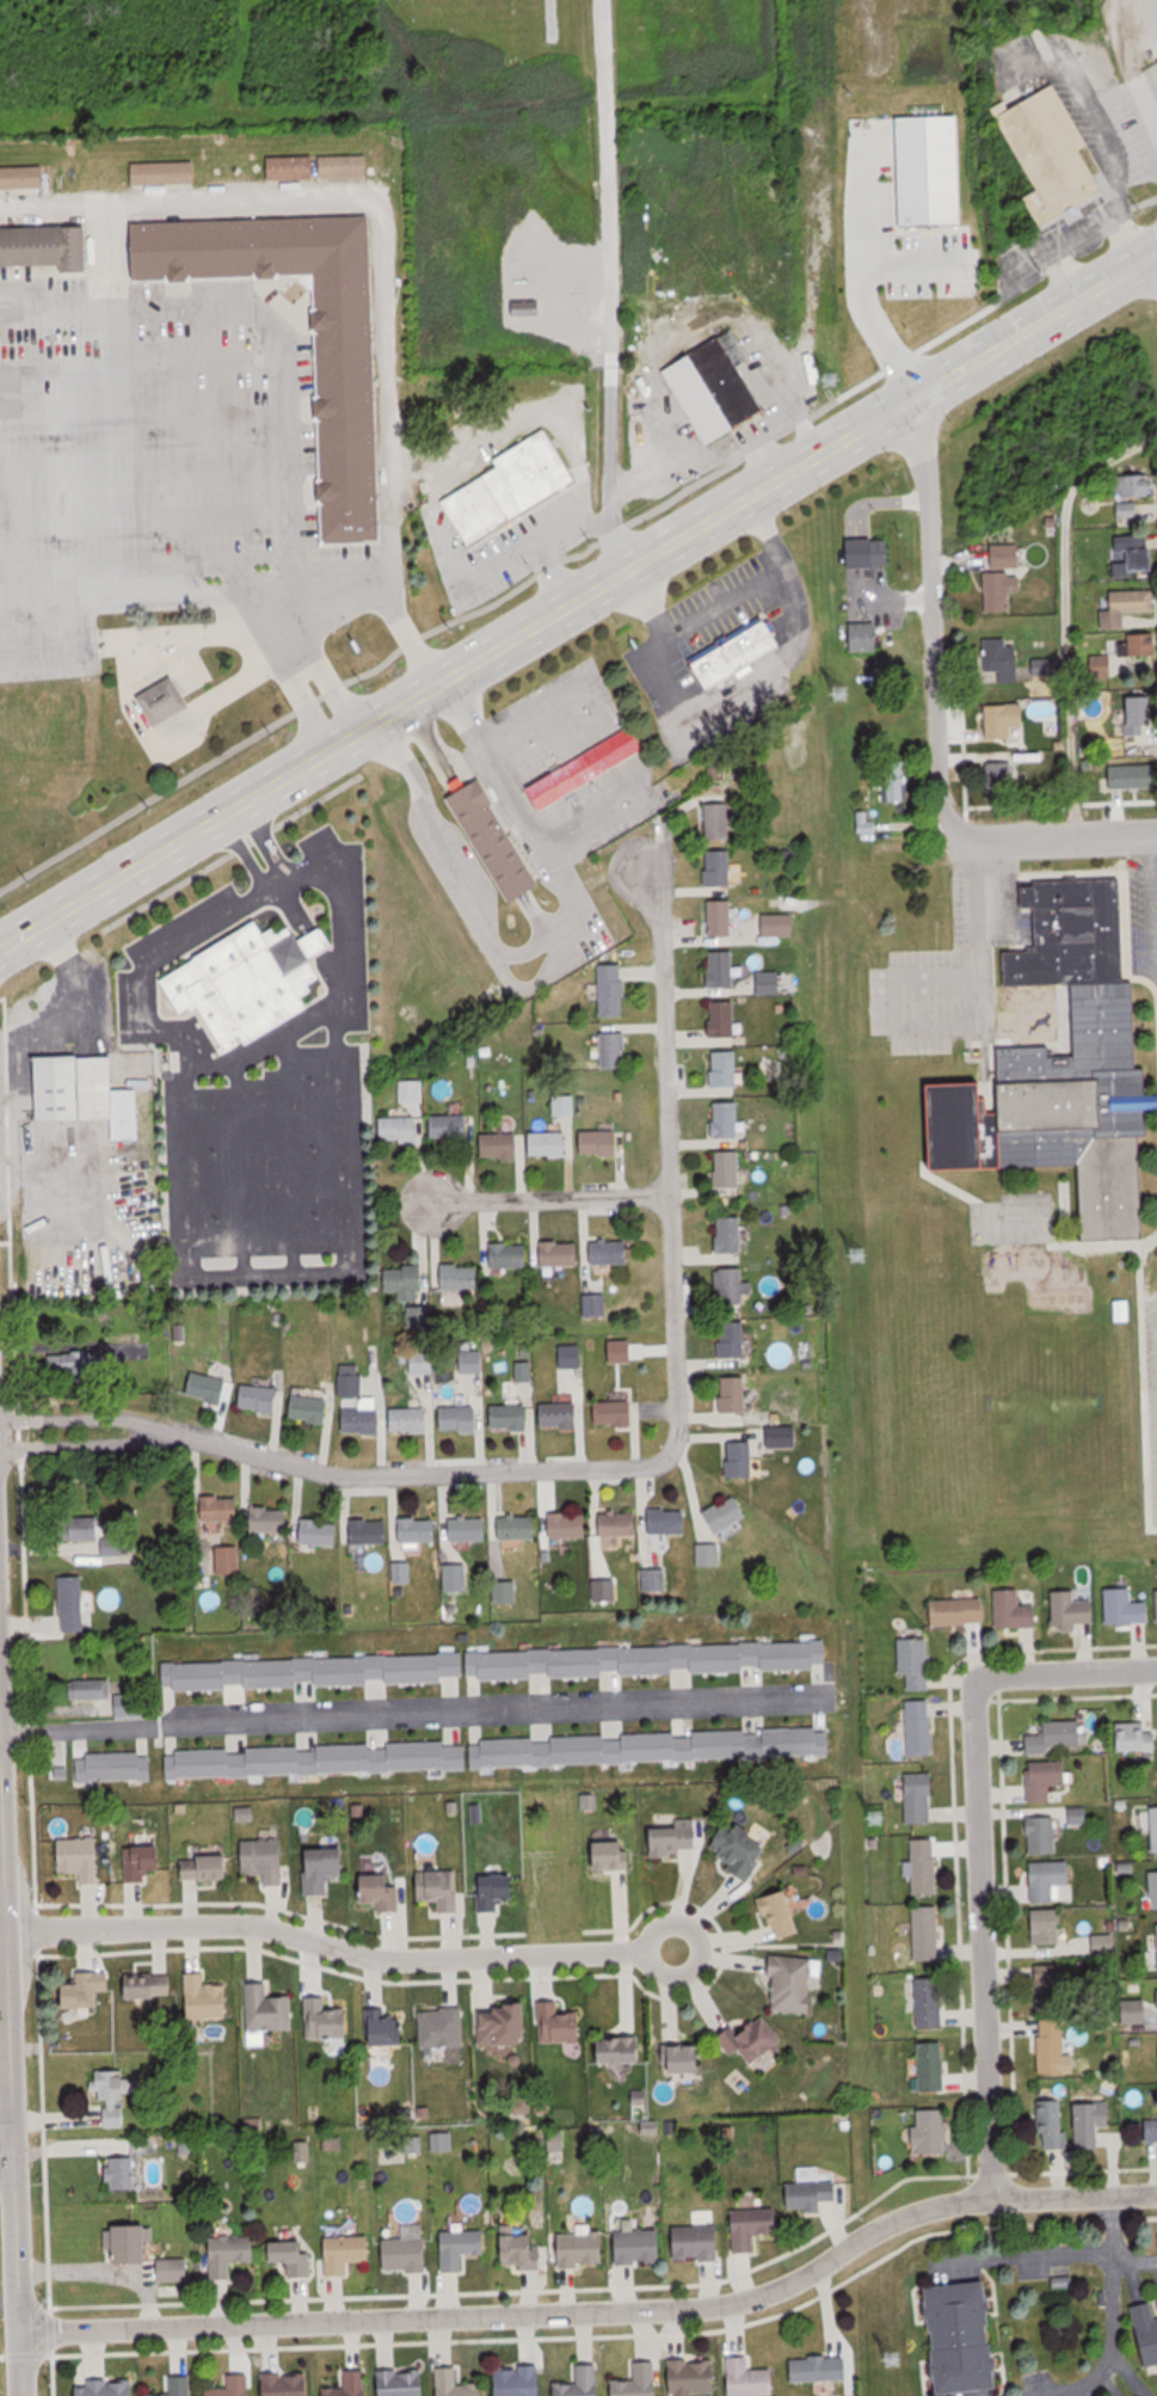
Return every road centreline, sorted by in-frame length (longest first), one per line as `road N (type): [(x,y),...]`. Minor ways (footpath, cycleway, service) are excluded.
road 1 (primary): [(0,946),(438,674),(1156,249)]
road 2 (residential): [(0,1433),(173,1436),(332,1474),(632,1464),(658,1456),(666,1417),(652,905),(641,878)]
road 3 (residential): [(1156,2190),(948,2203),(874,2231),(792,2283),(727,2304),(24,2332)]
road 4 (residential): [(1,1732),(837,1687)]
road 5 (residential): [(25,2395),(0,1695)]
road 6 (residential): [(6,1929),(233,1924),(404,1960),(647,1952)]
road 7 (residential): [(992,2199),(974,1709),(981,1685)]
road 8 (residential): [(940,822),(930,795),(913,389)]
road 9 (residential): [(659,1193),(426,1202)]
road 10 (residential): [(1156,829),(977,837),(940,822)]
road 11 (residential): [(1108,2256),(1109,2303),(1094,2370),(1027,2395)]
road 12 (residential): [(981,1685),(1003,1673),(1156,1669)]
road 13 (residential): [(647,1952),(661,1973),(678,1976),(693,1970),(702,1947),(696,1931),(672,1922),(657,1928),(647,1952)]

